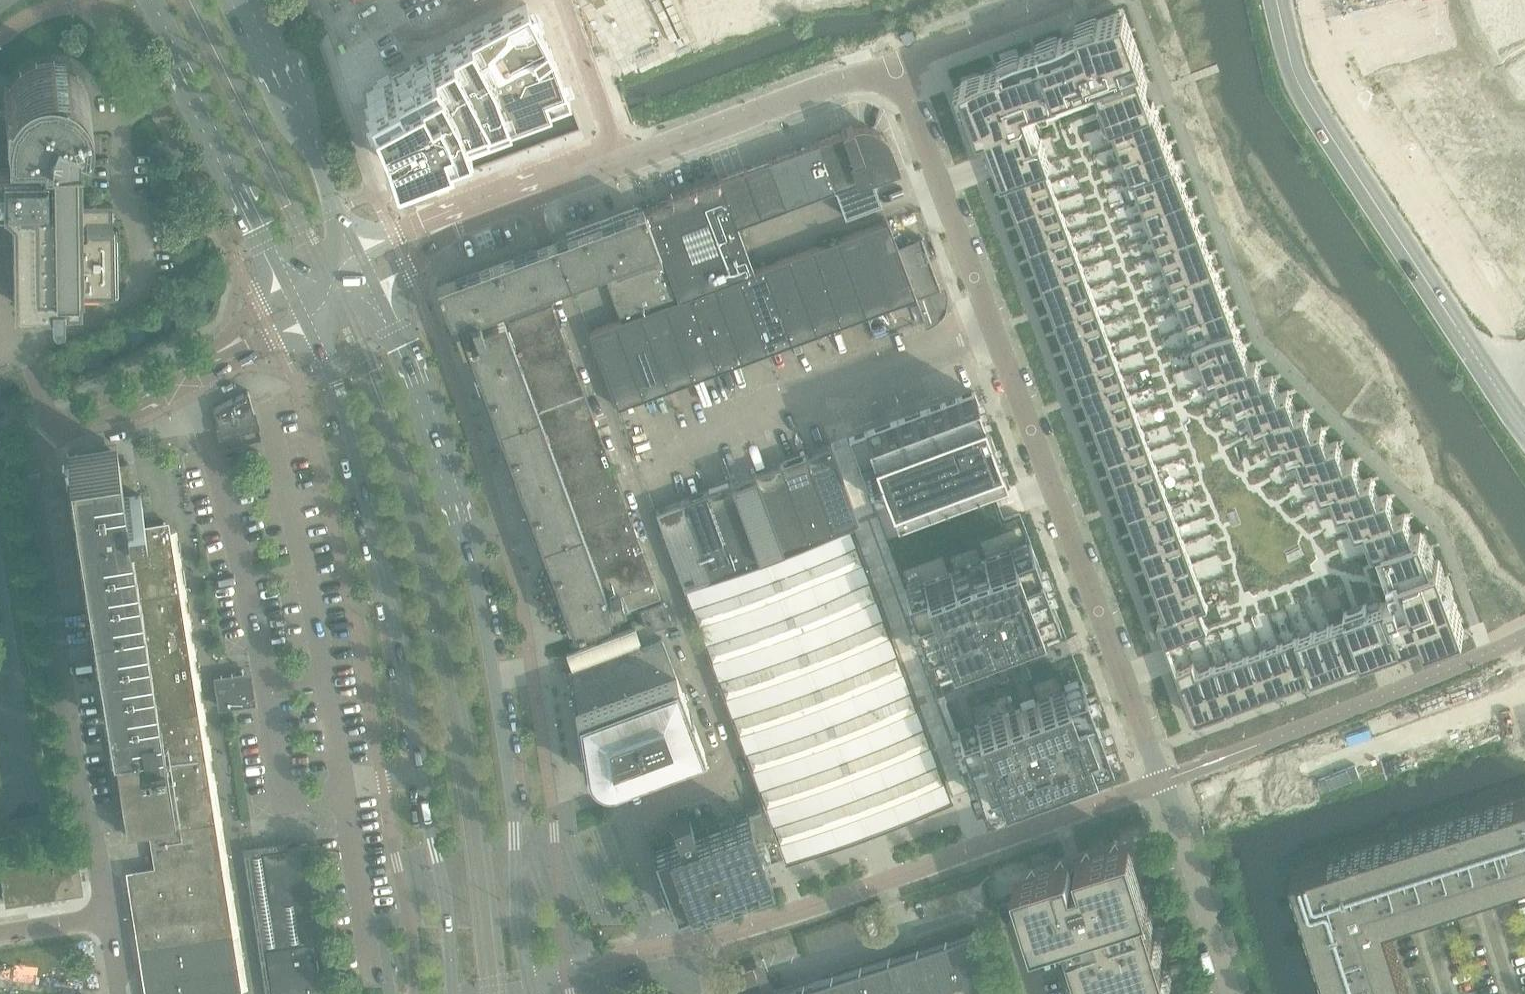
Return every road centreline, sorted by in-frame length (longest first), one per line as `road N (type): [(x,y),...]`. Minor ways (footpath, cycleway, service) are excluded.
road 1 (residential): [(527,196),(740,770),(623,815),(669,946)]
road 2 (tertiary): [(529,977),(489,651),(424,397),(377,290)]
road 3 (tertiary): [(310,327),(331,369),(387,584),(445,891),(452,993)]
road 4 (unclassified): [(701,939),(1159,781)]
road 5 (residential): [(994,331),(1159,781)]
road 6 (residential): [(39,448),(107,909)]
road 7 (tertiary): [(1493,387),(1299,87),(1275,0)]
road 8 (residential): [(125,125),(144,292),(23,358),(55,427)]
road 9 (unclassified): [(994,331),(667,450)]
road 10 (tertiary): [(147,0),(293,295)]
road 11 (unclassified): [(896,62),(617,164)]
road 12 (residential): [(896,62),(994,331)]
road 13 (tertiary): [(364,259),(252,9)]
road 14 (residential): [(1232,993),(1159,781)]
road 15 (residential): [(55,427),(224,353)]
road 16 (residential): [(1061,0),(896,62)]
road 17 (residential): [(559,0),(617,164)]
road 18 (residential): [(529,977),(669,946)]

